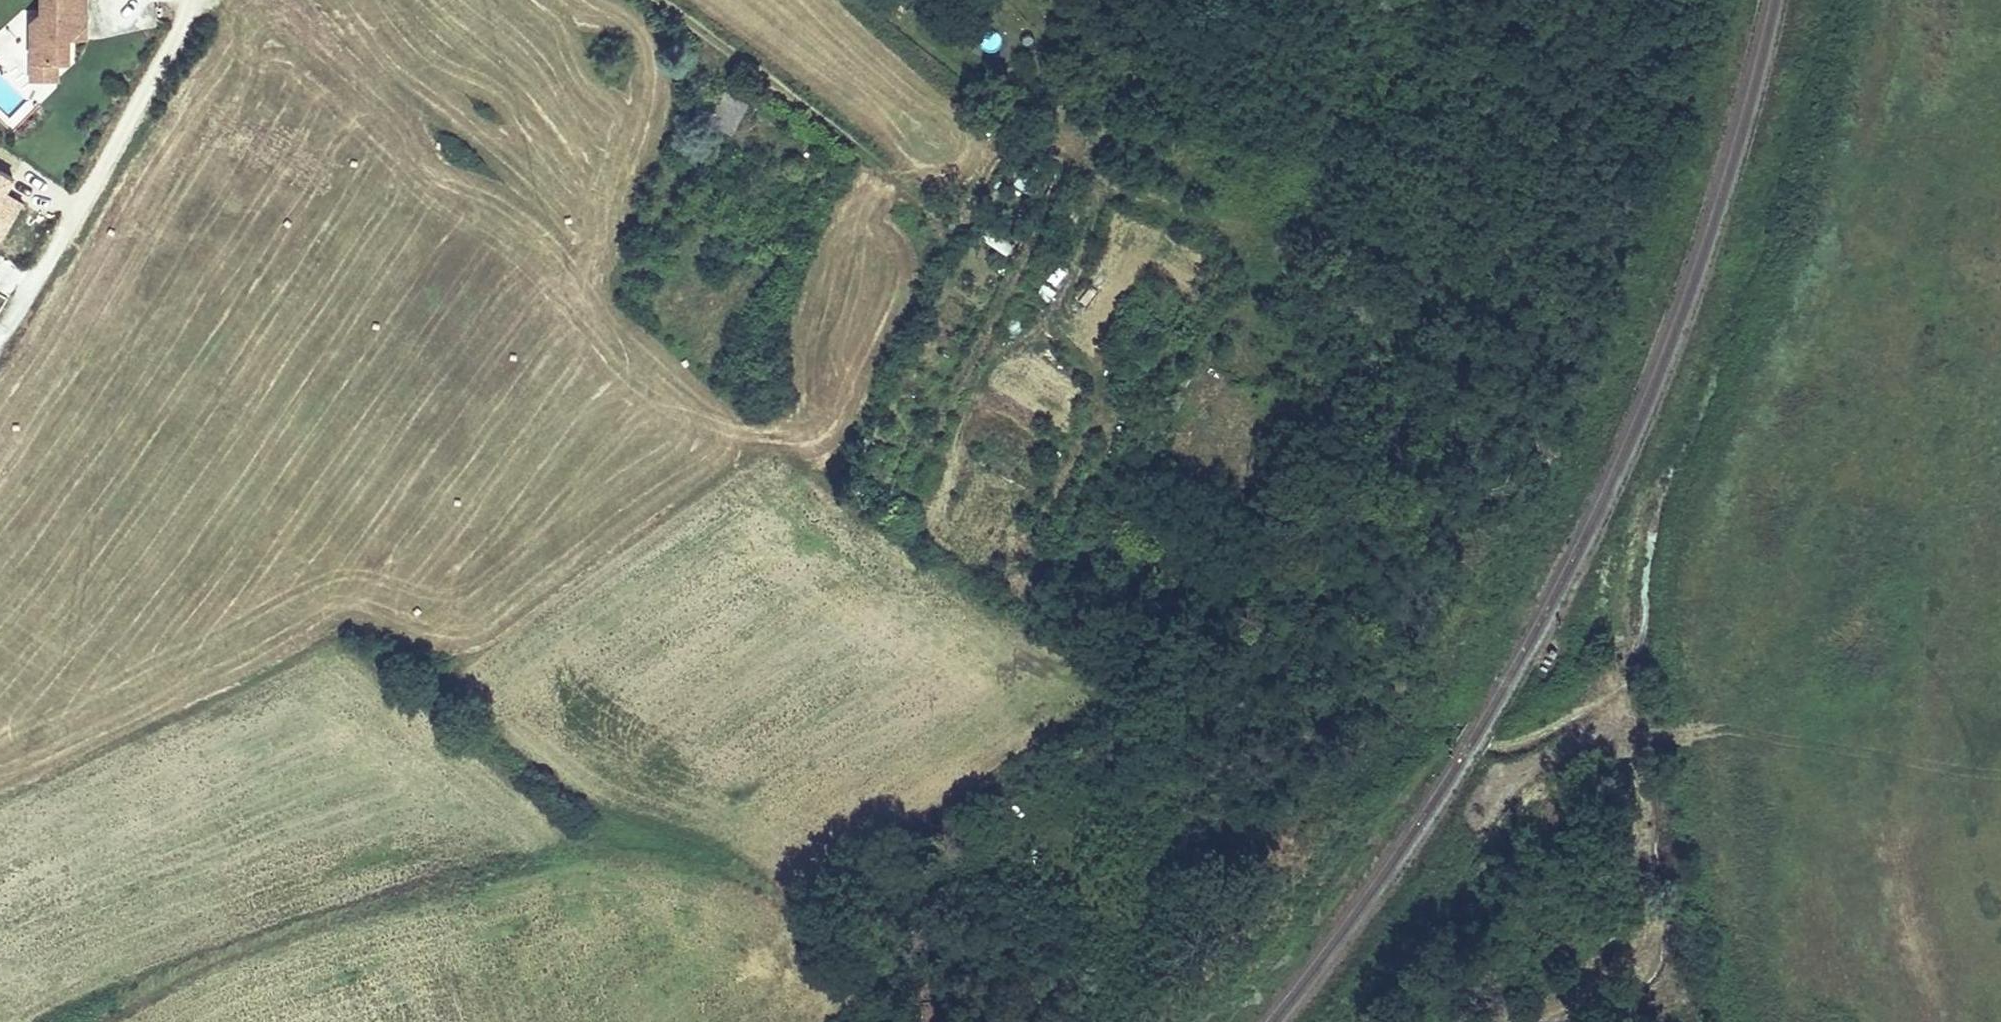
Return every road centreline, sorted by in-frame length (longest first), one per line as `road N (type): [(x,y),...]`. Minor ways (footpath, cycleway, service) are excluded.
road 1 (track): [(51,1021),(192,960),(478,865),(585,840)]

